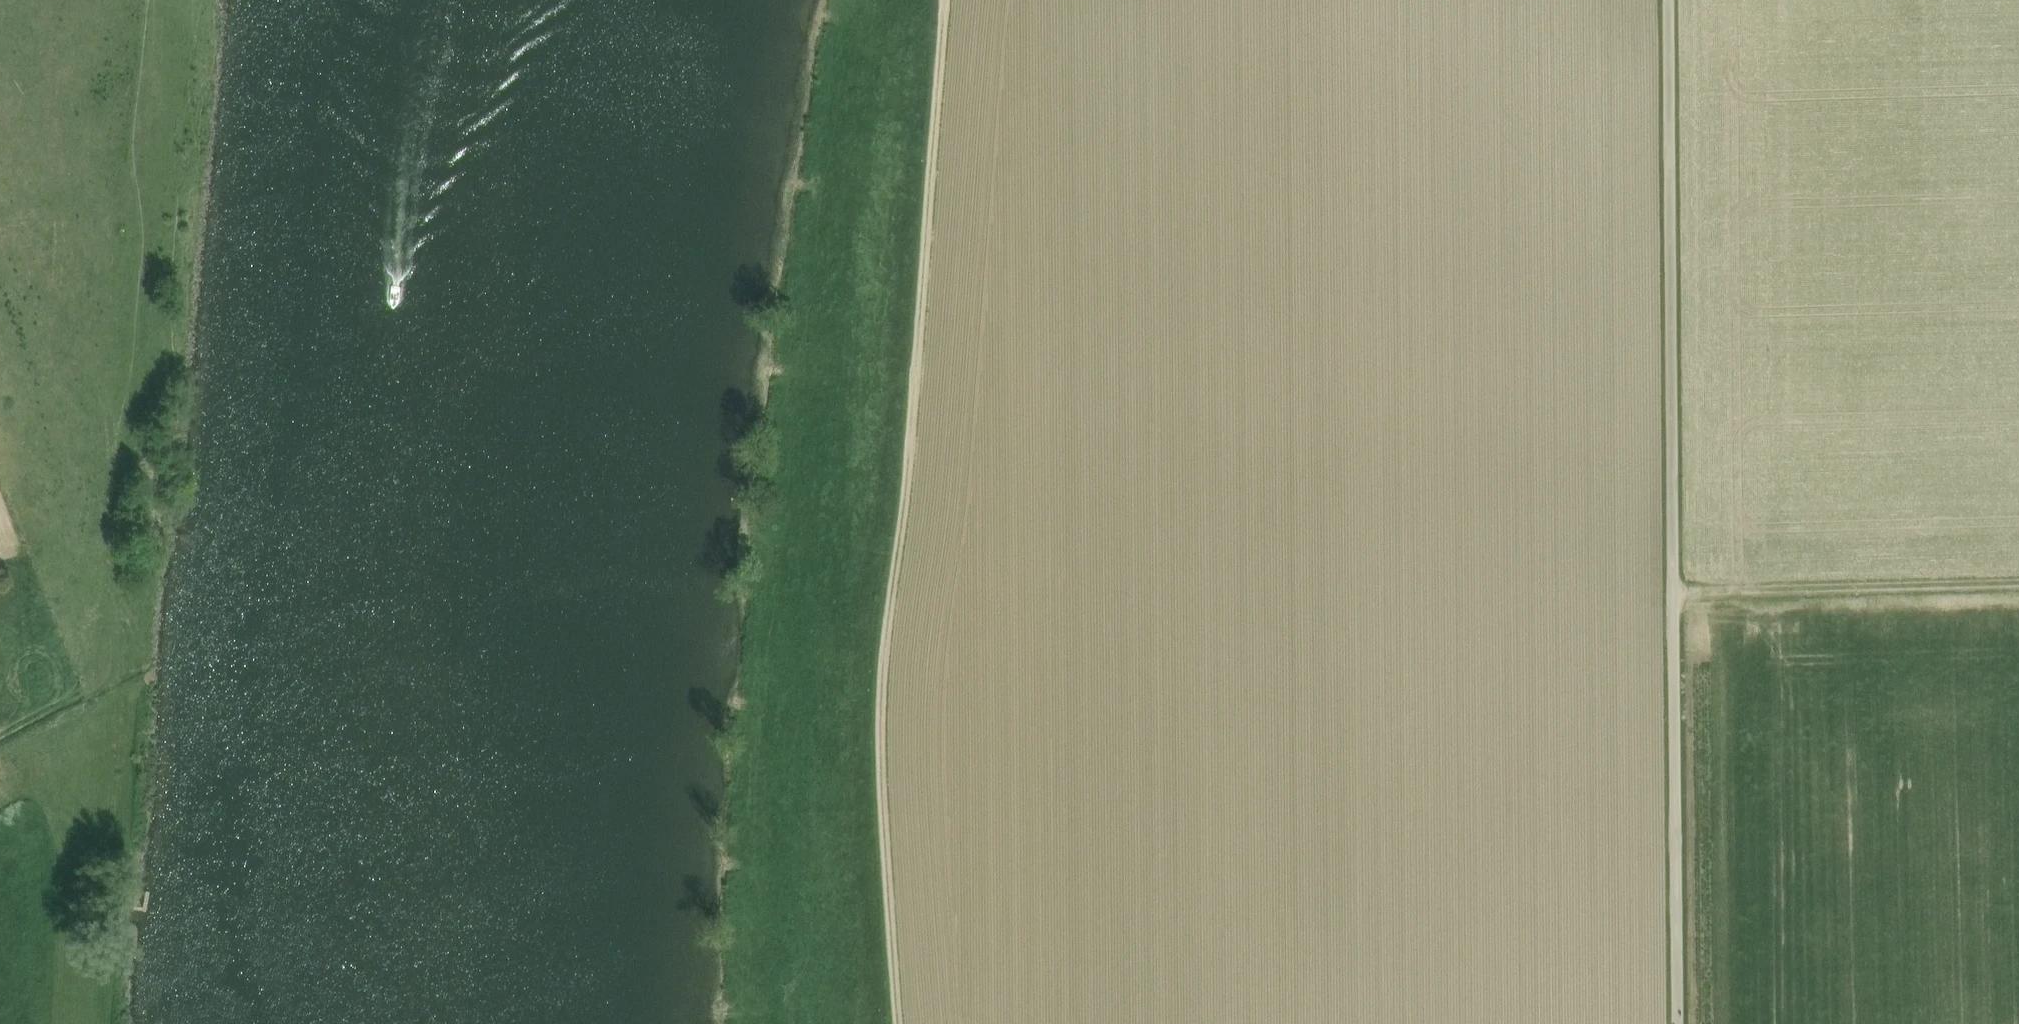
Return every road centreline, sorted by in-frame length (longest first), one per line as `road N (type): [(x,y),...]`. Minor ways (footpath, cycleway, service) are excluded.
road 1 (track): [(944,0),(911,442),(885,646),(885,827),(900,1023)]
road 2 (track): [(1671,0),(1679,1023)]
road 3 (track): [(1675,591),(2018,583)]

